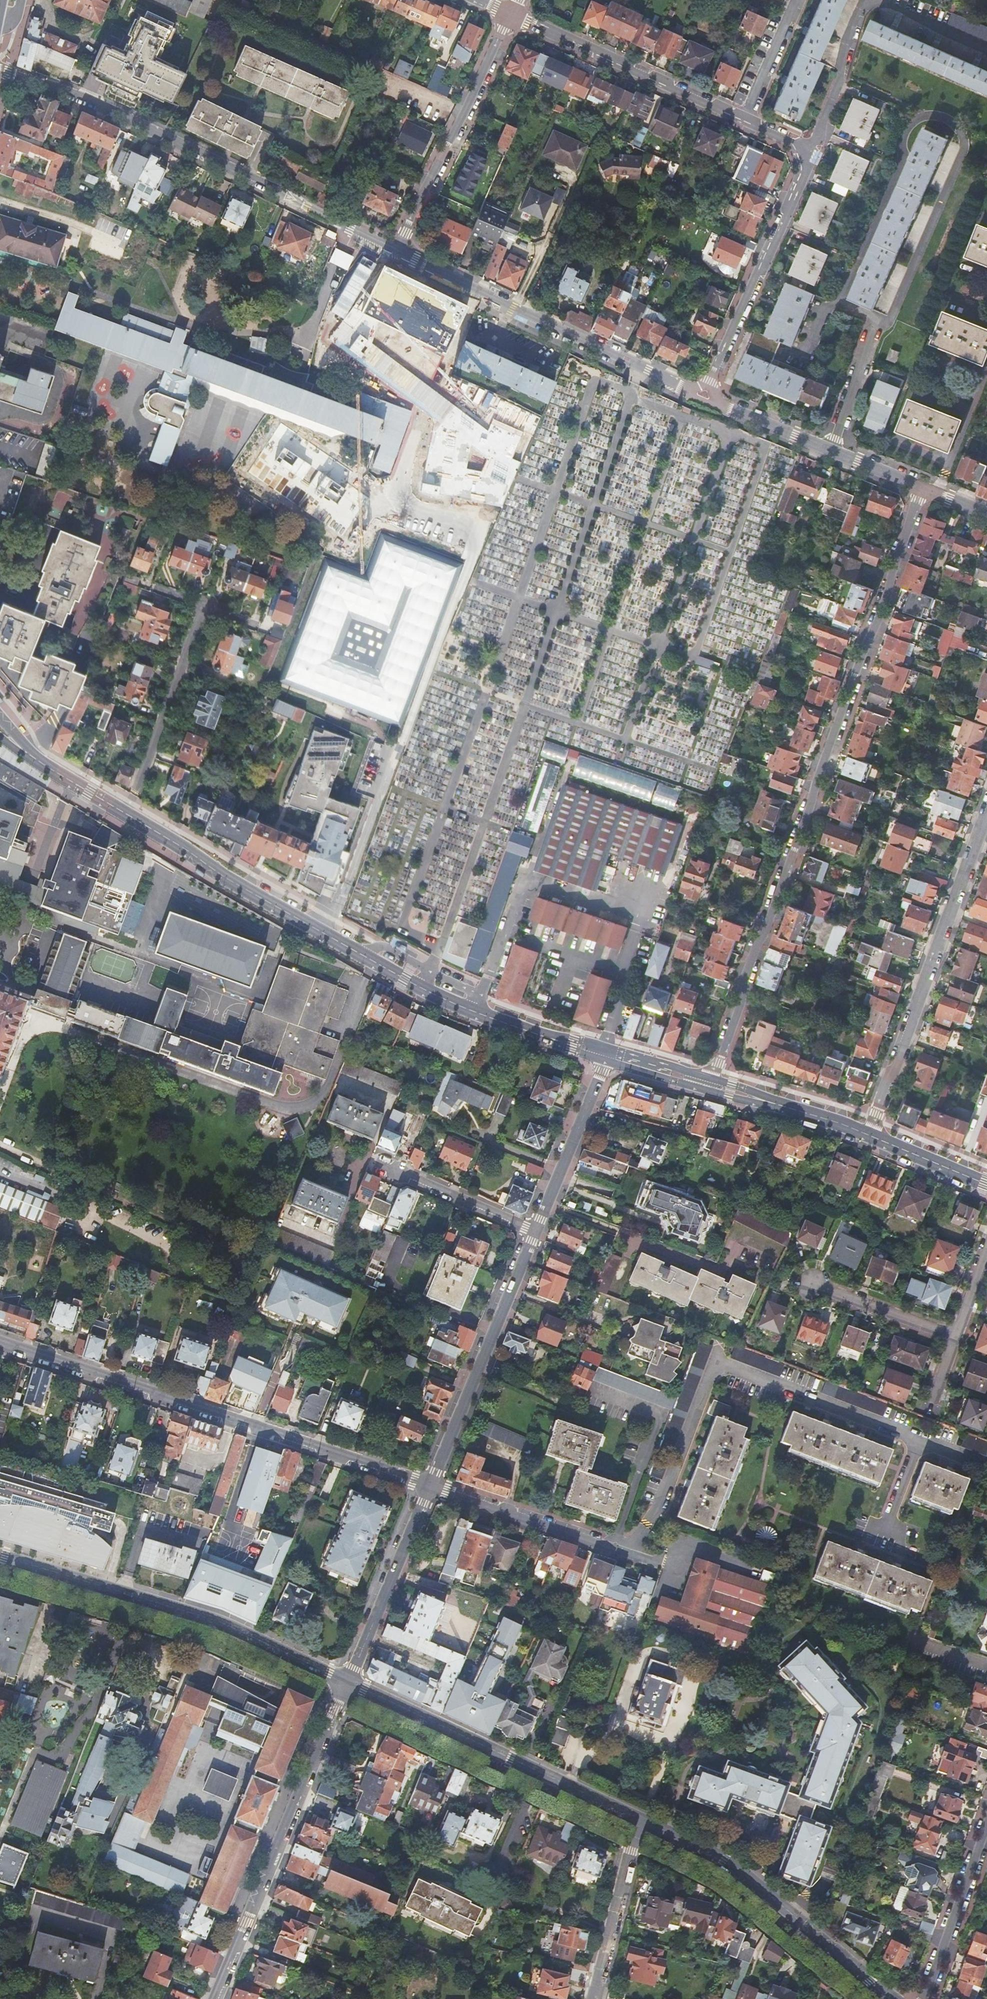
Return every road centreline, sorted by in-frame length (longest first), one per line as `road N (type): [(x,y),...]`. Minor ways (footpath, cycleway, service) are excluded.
road 1 (residential): [(922,488),(713,1081)]
road 2 (residential): [(709,380),(806,173),(804,156),(793,142),(512,14)]
road 3 (residential): [(430,1486),(0,1344)]
road 4 (residential): [(0,69),(137,121),(397,251)]
road 5 (secondary): [(28,749),(360,951)]
road 6 (residential): [(348,1682),(217,1621),(0,1556)]
road 7 (residential): [(348,1682),(216,1998)]
road 8 (residential): [(870,1132),(986,813)]
road 9 (residential): [(645,1821),(348,1682)]
road 10 (residential): [(397,251),(677,386)]
road 11 (residential): [(890,1998),(737,1868),(645,1821)]
road 12 (residential): [(430,1486),(536,1232)]
road 13 (residential): [(512,14),(397,251)]
road 14 (residential): [(348,1682),(430,1486)]
road 15 (residential): [(628,1553),(430,1486)]
road 16 (residential): [(536,1232),(609,1050)]
road 17 (residential): [(645,1821),(595,1998)]
road 18 (residential): [(986,1825),(925,1998)]
road 19 (residential): [(536,1232),(370,1159)]
road 20 (secondary): [(713,1081),(870,1132)]
road 21 (residential): [(812,1284),(956,1336)]
road 22 (secondary): [(477,1009),(609,1050)]
road 23 (residential): [(878,323),(832,451)]
road 24 (residential): [(481,996),(388,946),(360,951)]
road 25 (secondary): [(360,951),(477,1009)]
road 26 (secondary): [(870,1132),(986,1179)]

